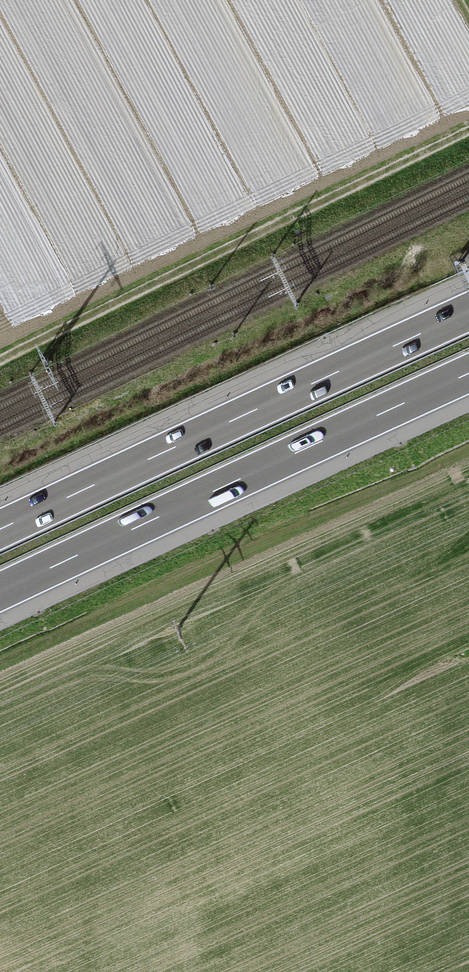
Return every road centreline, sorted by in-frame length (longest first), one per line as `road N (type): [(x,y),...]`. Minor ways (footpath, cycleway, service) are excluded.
road 1 (track): [(468,132),(0,364)]
road 2 (motorway): [(0,592),(468,373)]
road 3 (motorway): [(468,312),(0,529)]

